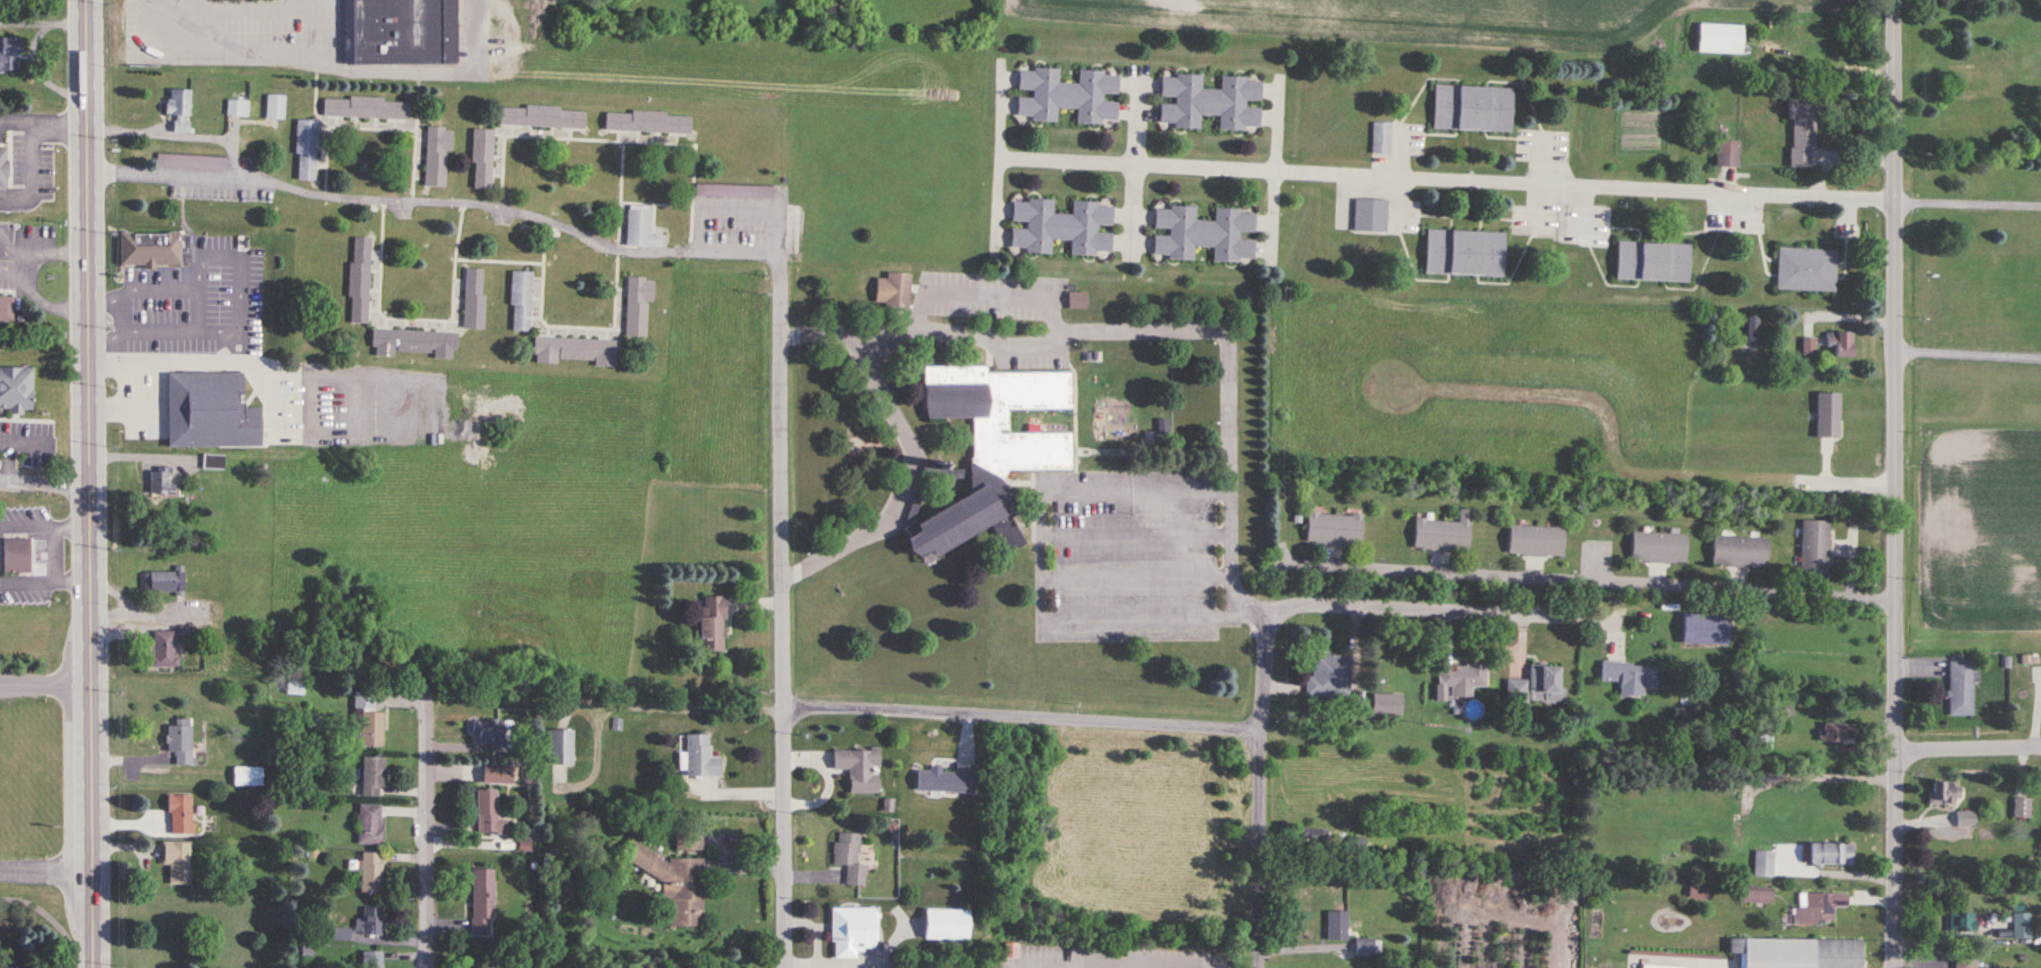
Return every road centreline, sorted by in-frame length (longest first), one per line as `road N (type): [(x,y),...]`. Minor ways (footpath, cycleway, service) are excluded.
road 1 (residential): [(1895,967),(1895,0)]
road 2 (residential): [(1896,202),(1002,158)]
road 3 (secondary): [(93,967),(89,115)]
road 4 (residential): [(785,967),(782,210)]
road 5 (residential): [(784,333),(1177,329),(1225,338),(1234,351),(1235,574),(1251,607),(1273,617)]
road 6 (residential): [(88,172),(252,177),(326,196),(494,207),(625,250),(784,253)]
road 7 (residential): [(1281,547),(1290,562),(1679,582),(1897,606)]
road 8 (residential): [(1263,730),(786,707)]
road 9 (residential): [(1624,616),(1309,602),(1273,617)]
road 10 (residential): [(1273,617),(1263,730),(1262,967)]
road 11 (residential): [(428,967),(429,729)]
road 12 (residential): [(2040,745),(1898,748)]

